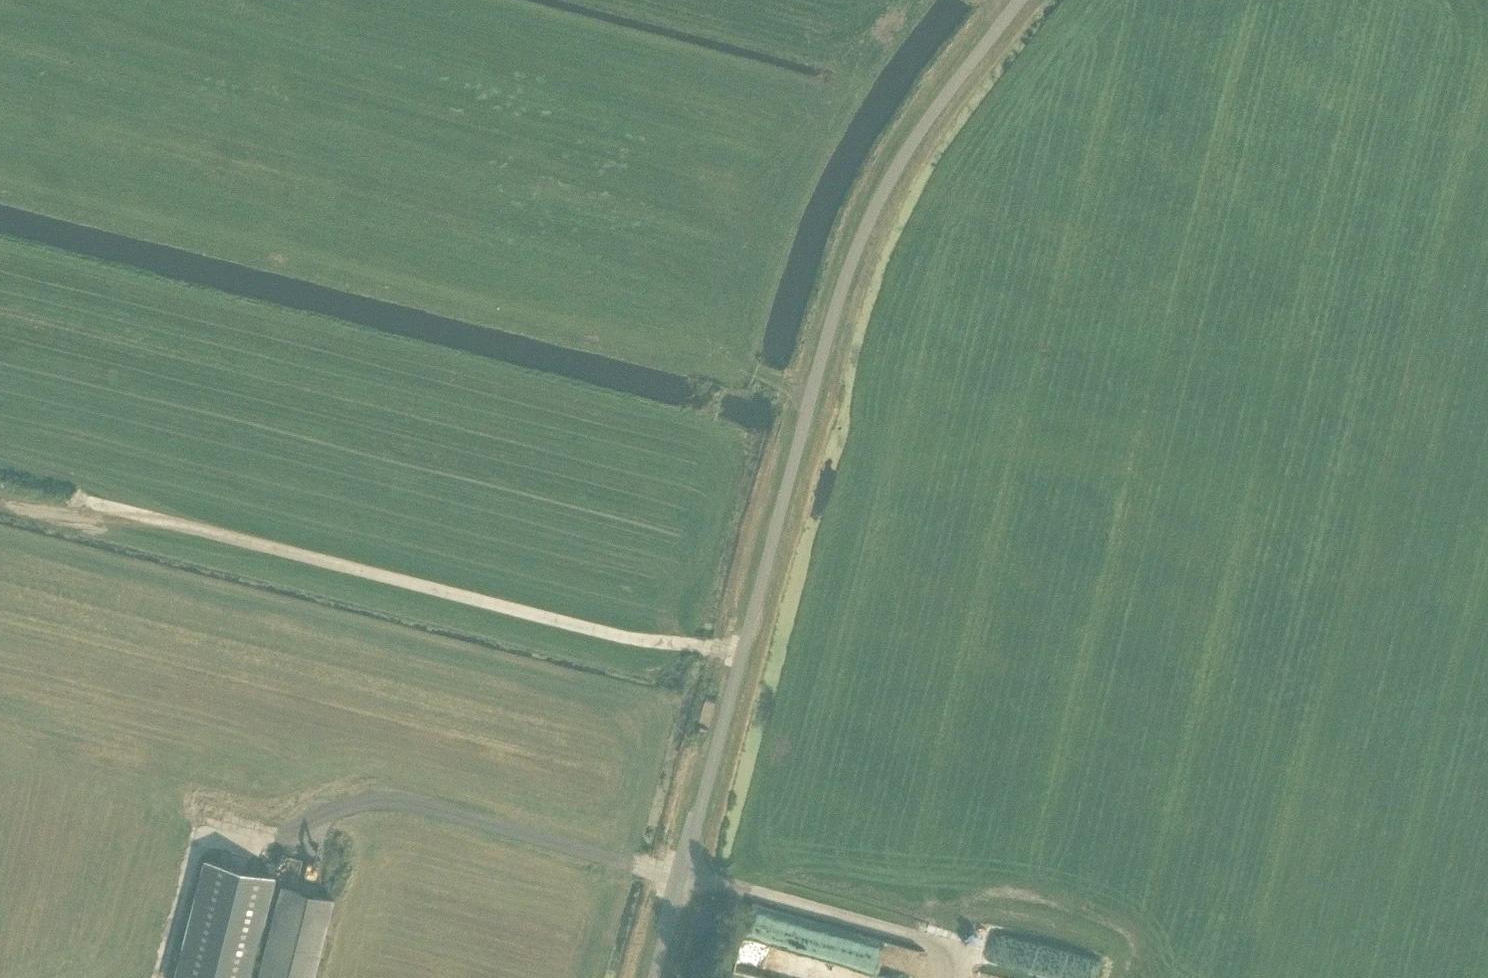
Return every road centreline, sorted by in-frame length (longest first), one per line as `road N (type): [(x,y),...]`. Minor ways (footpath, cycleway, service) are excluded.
road 1 (unclassified): [(654,977),(848,270),(909,149),(1020,0)]

